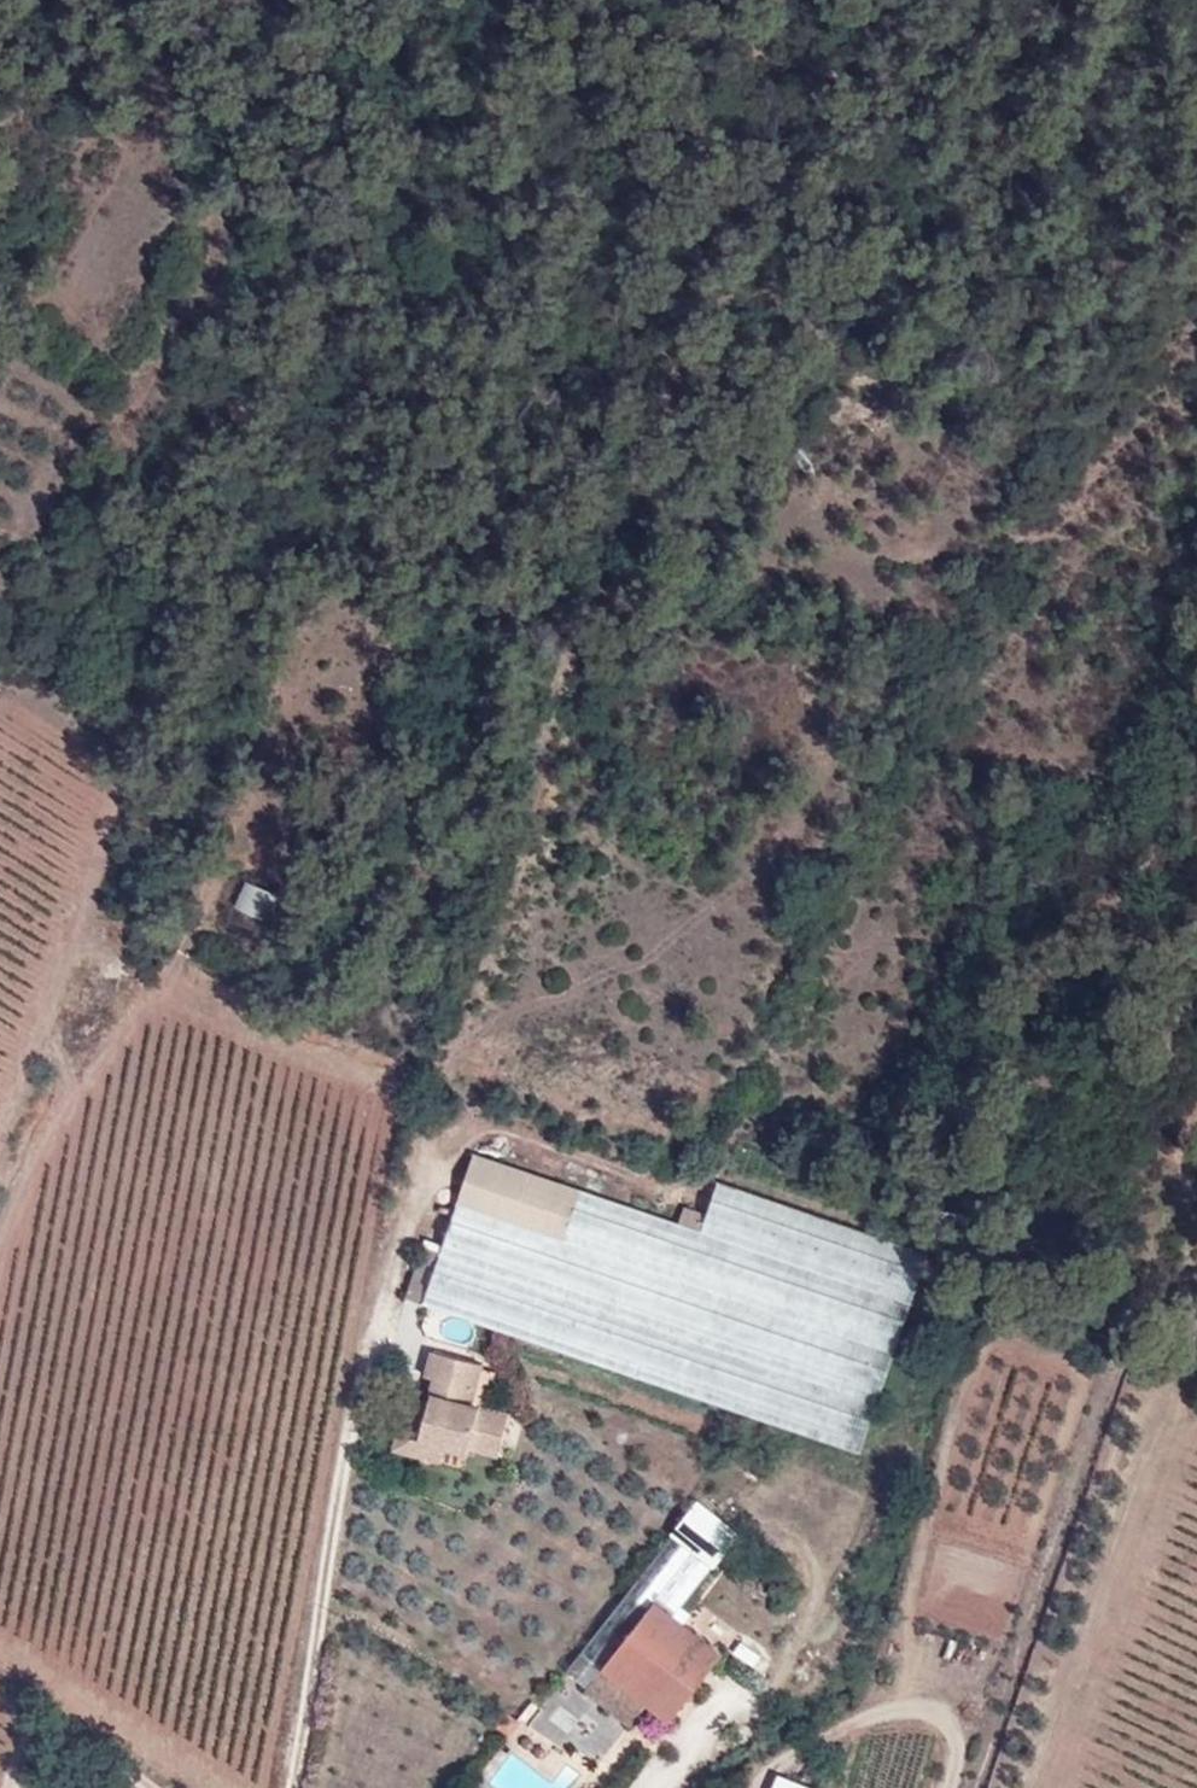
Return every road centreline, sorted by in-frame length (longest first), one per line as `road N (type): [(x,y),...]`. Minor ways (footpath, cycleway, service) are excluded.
road 1 (track): [(138,1787),(0,1695)]

